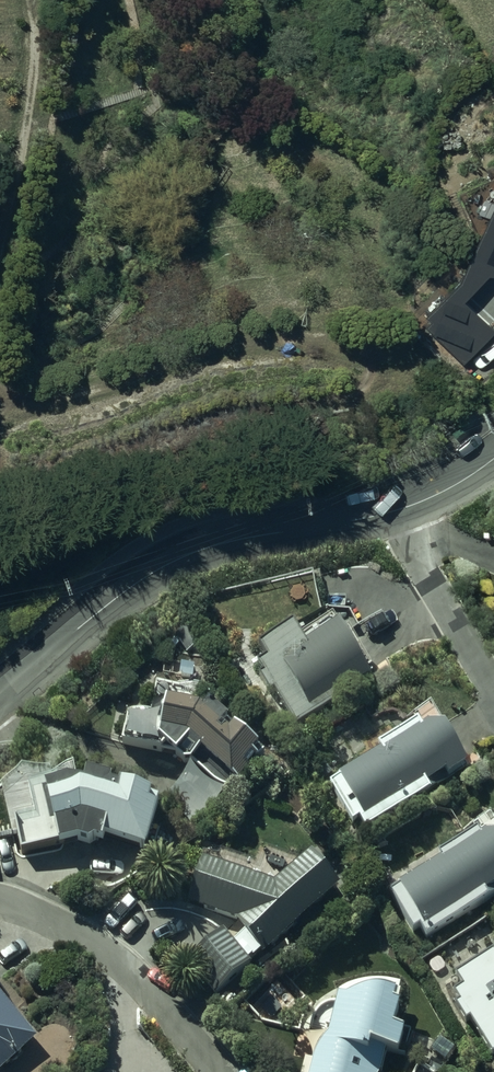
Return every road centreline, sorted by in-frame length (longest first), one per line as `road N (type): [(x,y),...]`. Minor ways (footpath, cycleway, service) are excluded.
road 1 (unclassified): [(493,459),(438,496),(396,511),(227,543),(171,563),(0,695)]
road 2 (track): [(0,393),(64,414),(198,372),(330,356)]
road 3 (track): [(48,0),(0,214)]

